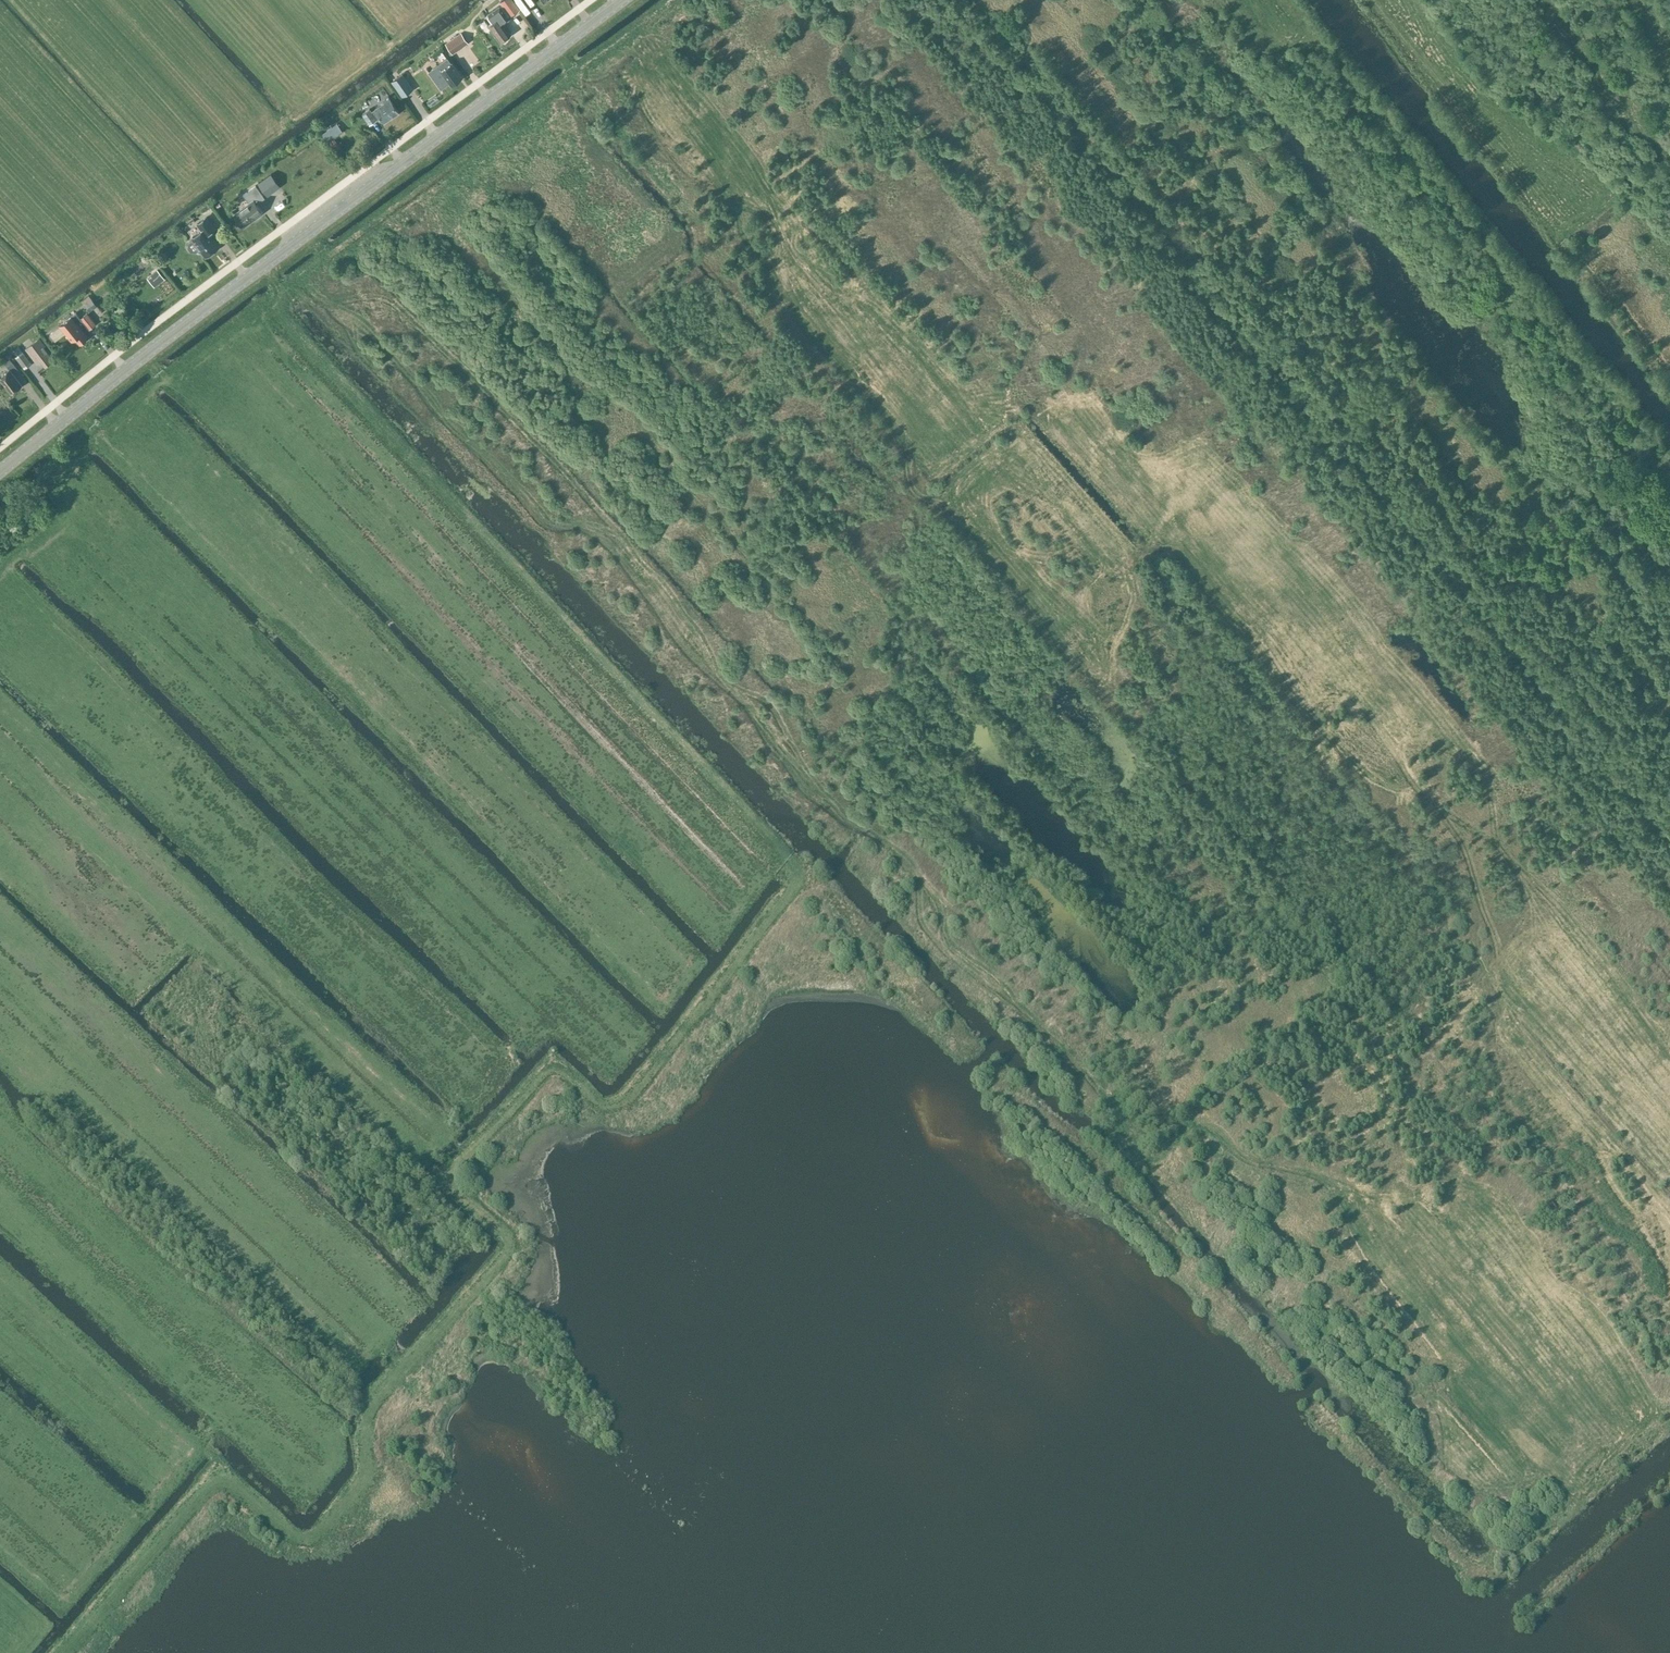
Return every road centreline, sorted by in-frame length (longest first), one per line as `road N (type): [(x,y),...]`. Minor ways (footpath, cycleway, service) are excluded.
road 1 (secondary): [(0,471),(157,344),(621,0)]

